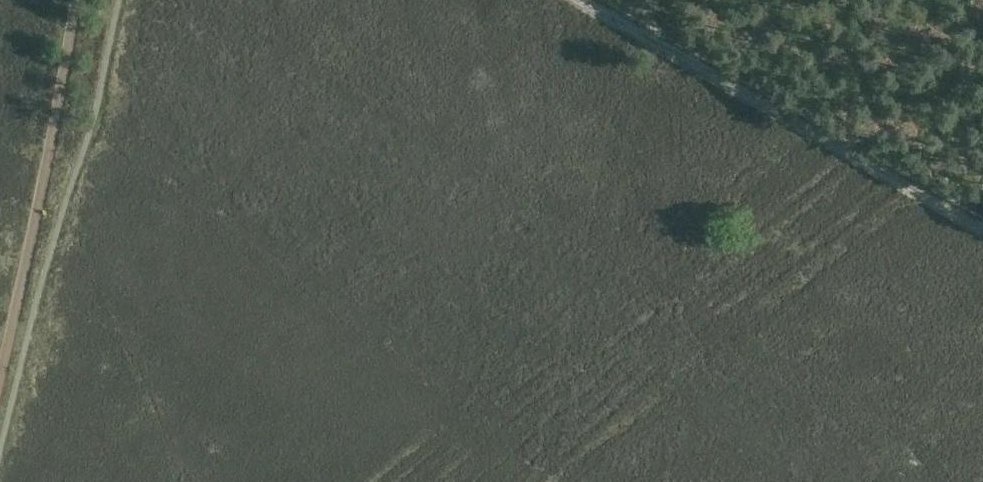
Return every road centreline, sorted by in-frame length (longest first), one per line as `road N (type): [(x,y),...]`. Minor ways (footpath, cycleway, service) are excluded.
road 1 (track): [(584,0),(982,228)]
road 2 (track): [(83,0),(0,401)]

